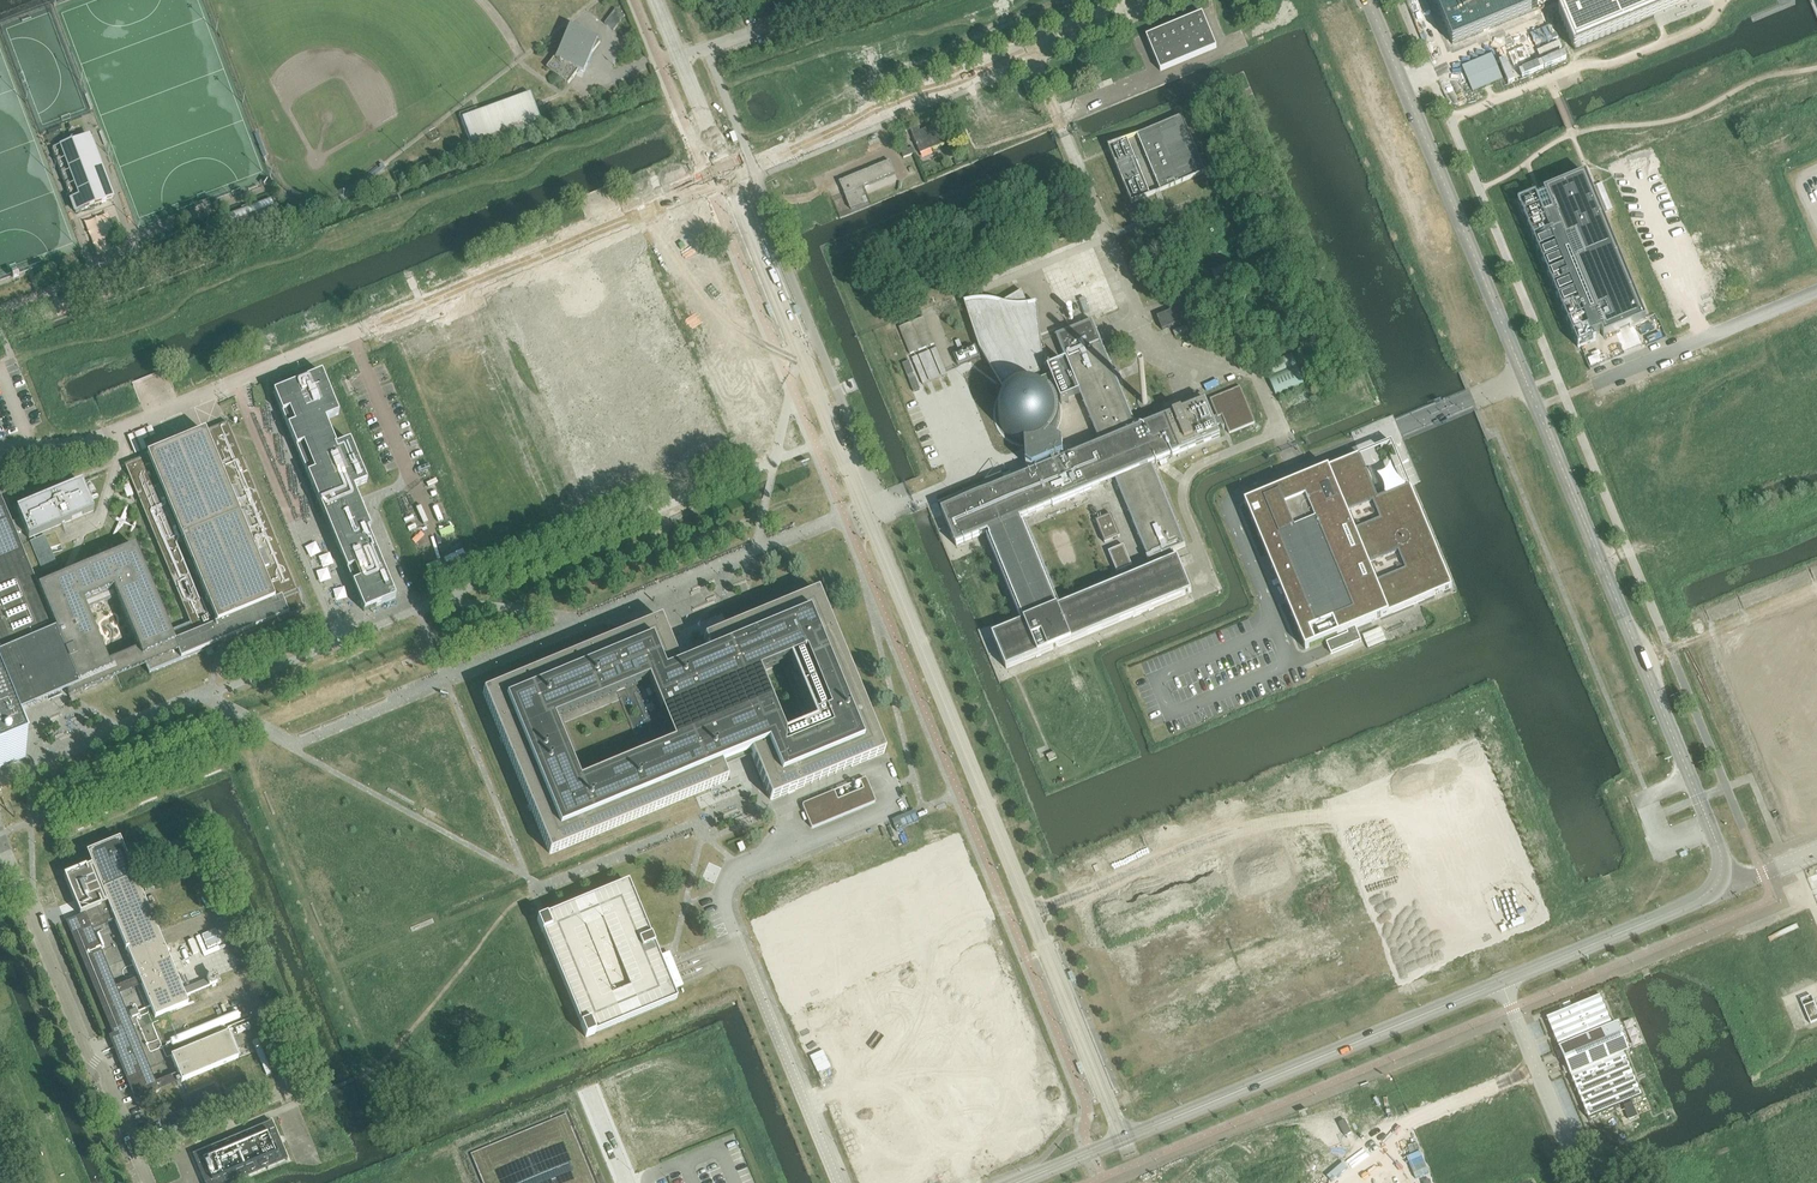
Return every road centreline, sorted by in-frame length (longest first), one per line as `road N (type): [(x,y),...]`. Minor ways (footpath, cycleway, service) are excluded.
road 1 (tertiary): [(1722,882),(1723,853),(1373,0)]
road 2 (tertiary): [(1345,0),(1697,863)]
road 3 (unclassified): [(755,169),(222,389)]
road 4 (tertiary): [(1500,981),(1018,1182)]
road 5 (unclassified): [(838,1182),(724,906),(742,872),(900,809)]
road 6 (unclassified): [(755,169),(1156,0)]
road 7 (unclassified): [(149,1182),(0,838)]
road 8 (unclassified): [(1594,384),(1816,291)]
road 9 (unclassified): [(1500,981),(1583,1182)]
road 10 (unclassified): [(843,0),(679,57)]

